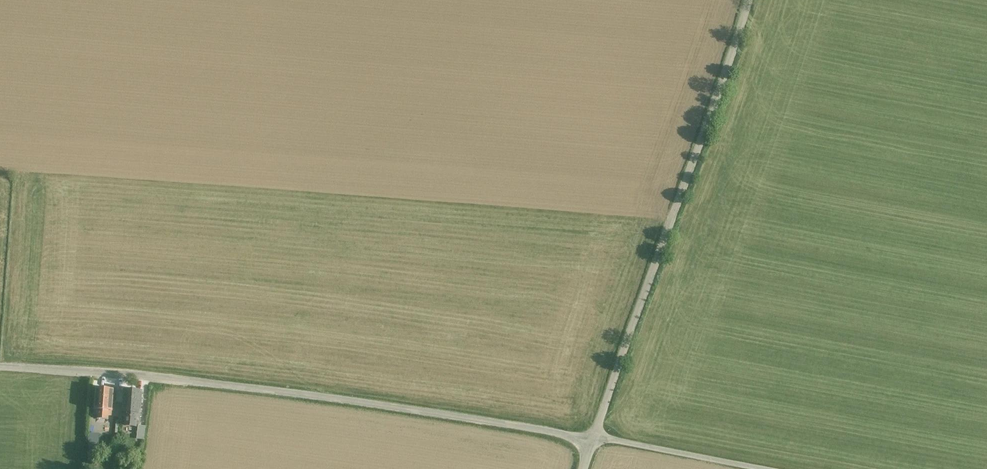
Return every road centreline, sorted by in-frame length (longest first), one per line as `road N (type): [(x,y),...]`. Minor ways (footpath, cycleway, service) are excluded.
road 1 (unclassified): [(0,366),(202,383),(594,441)]
road 2 (unclassified): [(752,0),(594,441)]
road 3 (unclassified): [(594,441),(763,468)]

